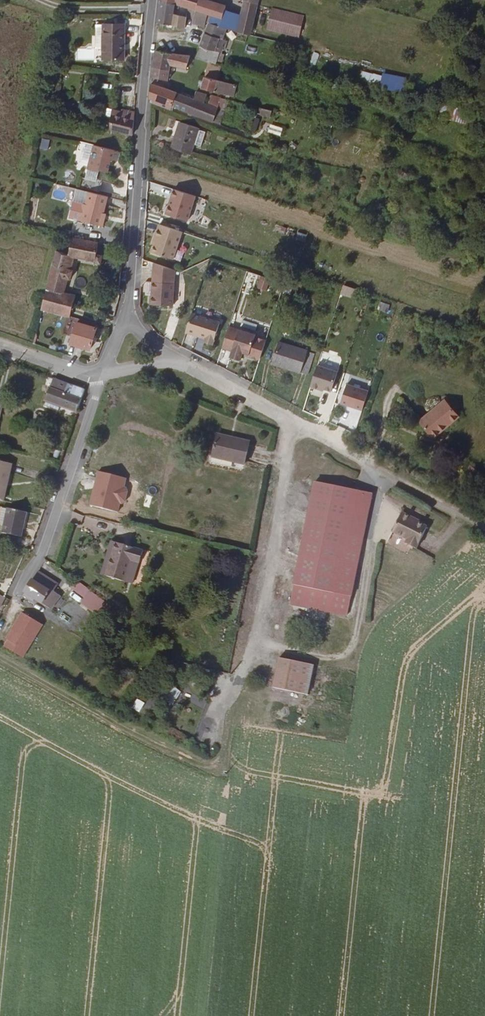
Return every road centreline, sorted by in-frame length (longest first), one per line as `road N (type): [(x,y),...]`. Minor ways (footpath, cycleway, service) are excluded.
road 1 (track): [(0,653),(197,761),(216,759),(222,748),(243,663),(262,636)]
road 2 (residential): [(484,524),(213,374),(169,361)]
road 3 (residential): [(157,0),(130,318)]
road 4 (residential): [(19,591),(37,563),(103,378)]

